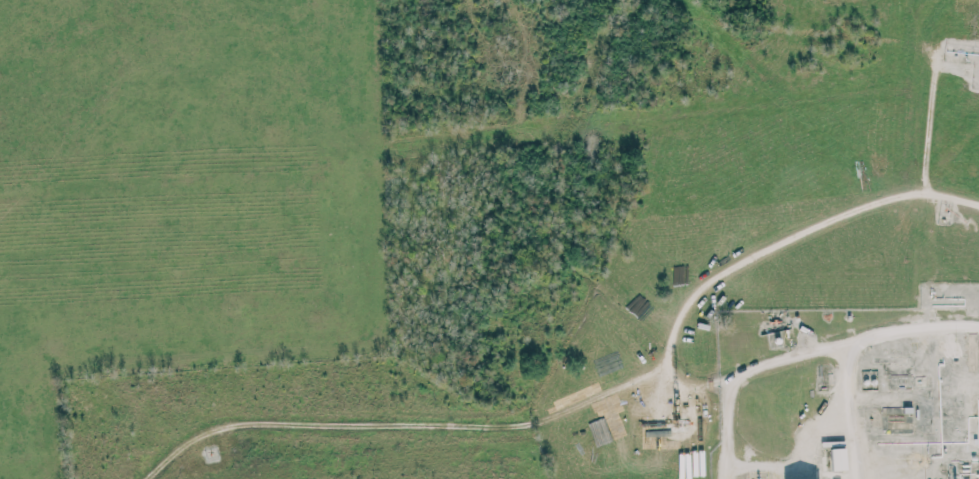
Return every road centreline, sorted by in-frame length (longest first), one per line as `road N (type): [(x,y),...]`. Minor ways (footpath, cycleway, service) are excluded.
road 1 (track): [(131,478),(201,421),(237,410),(528,410),(664,350),(679,329),(686,285),(745,246),(904,194),(978,203)]

